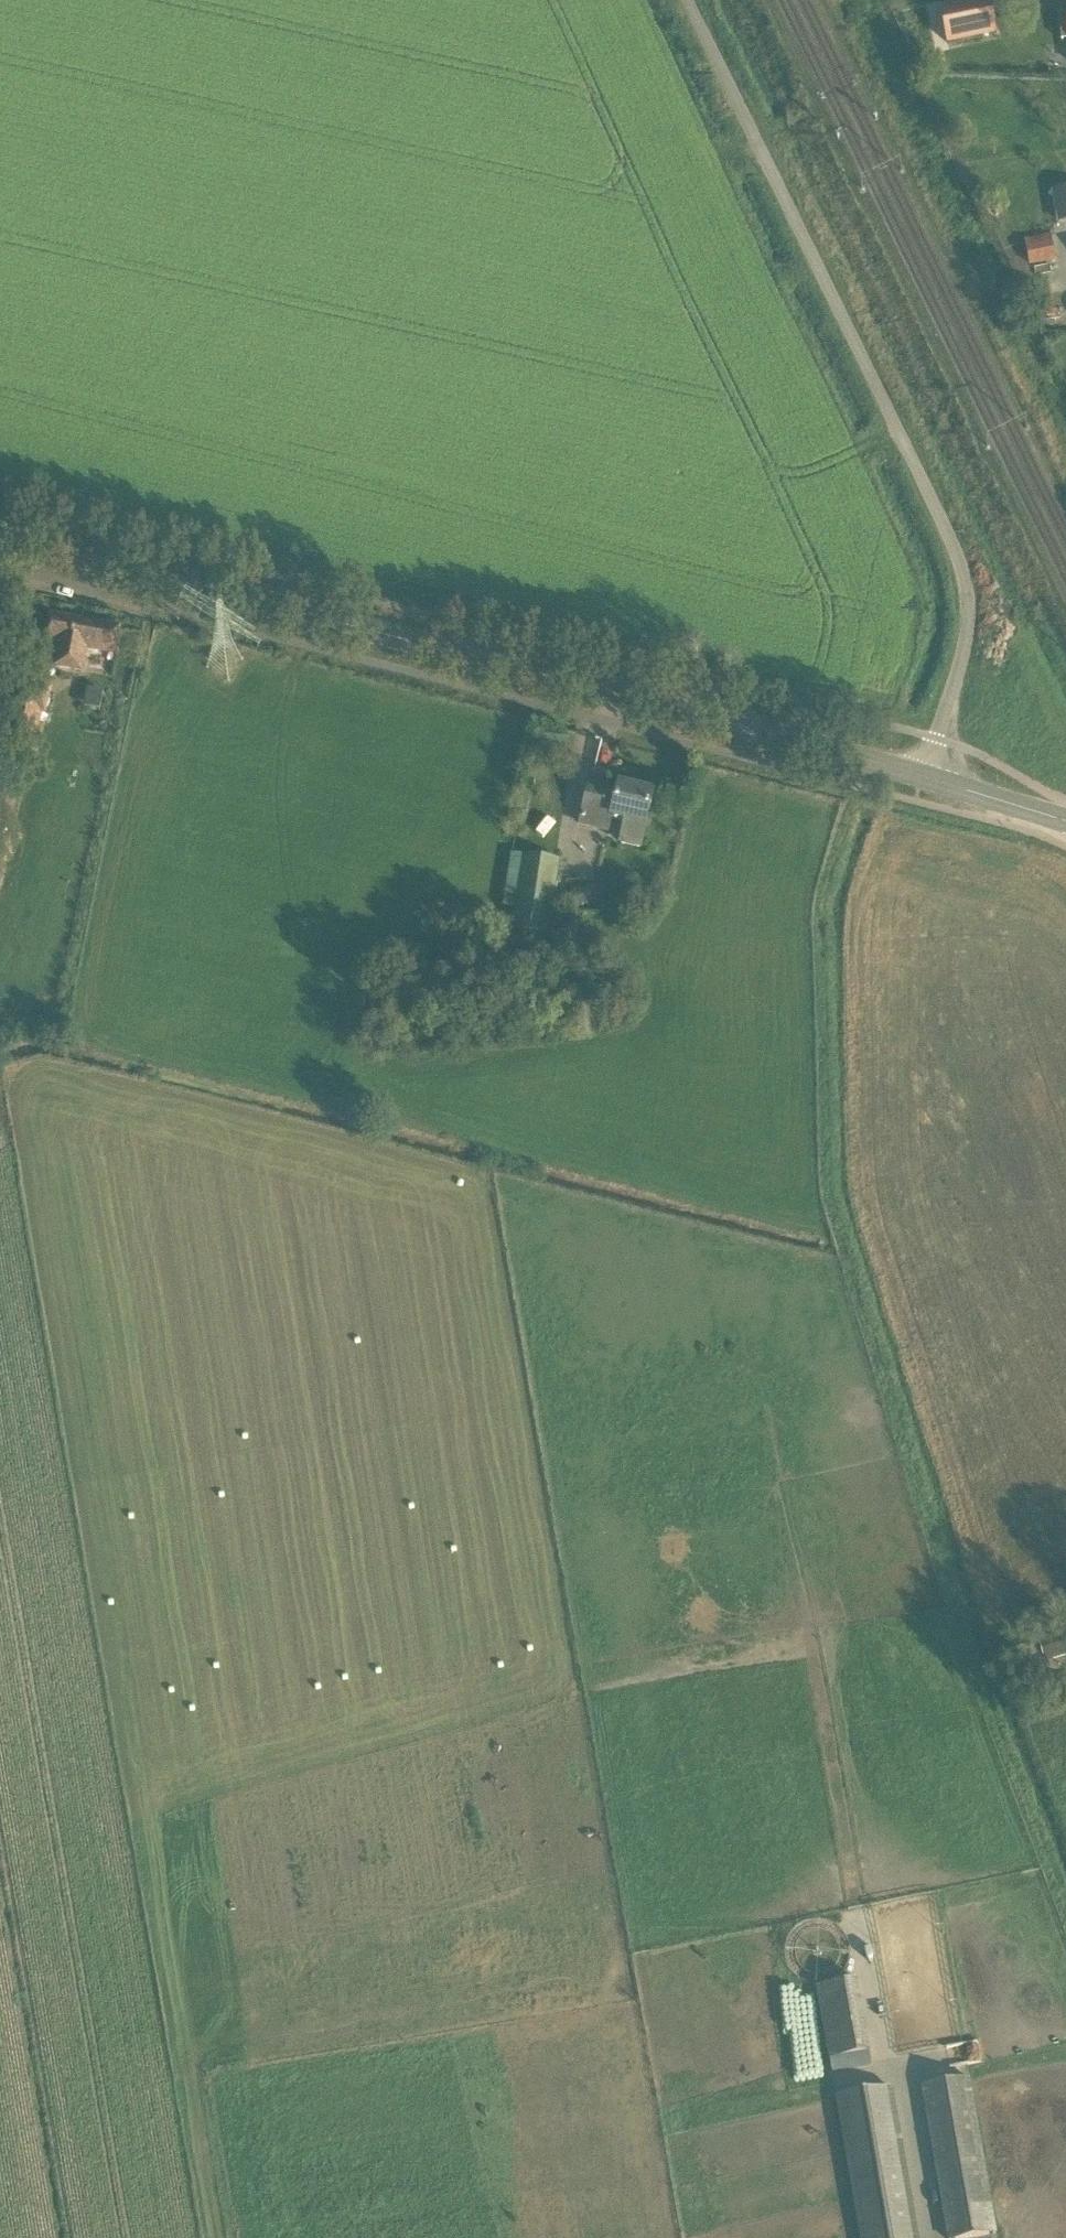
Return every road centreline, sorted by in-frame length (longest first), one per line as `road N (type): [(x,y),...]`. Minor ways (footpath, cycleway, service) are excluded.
road 1 (secondary): [(923,781),(0,537)]
road 2 (unclassified): [(923,781),(958,675),(969,617),(965,569),(684,0)]
road 3 (secondary): [(1065,820),(923,781)]

